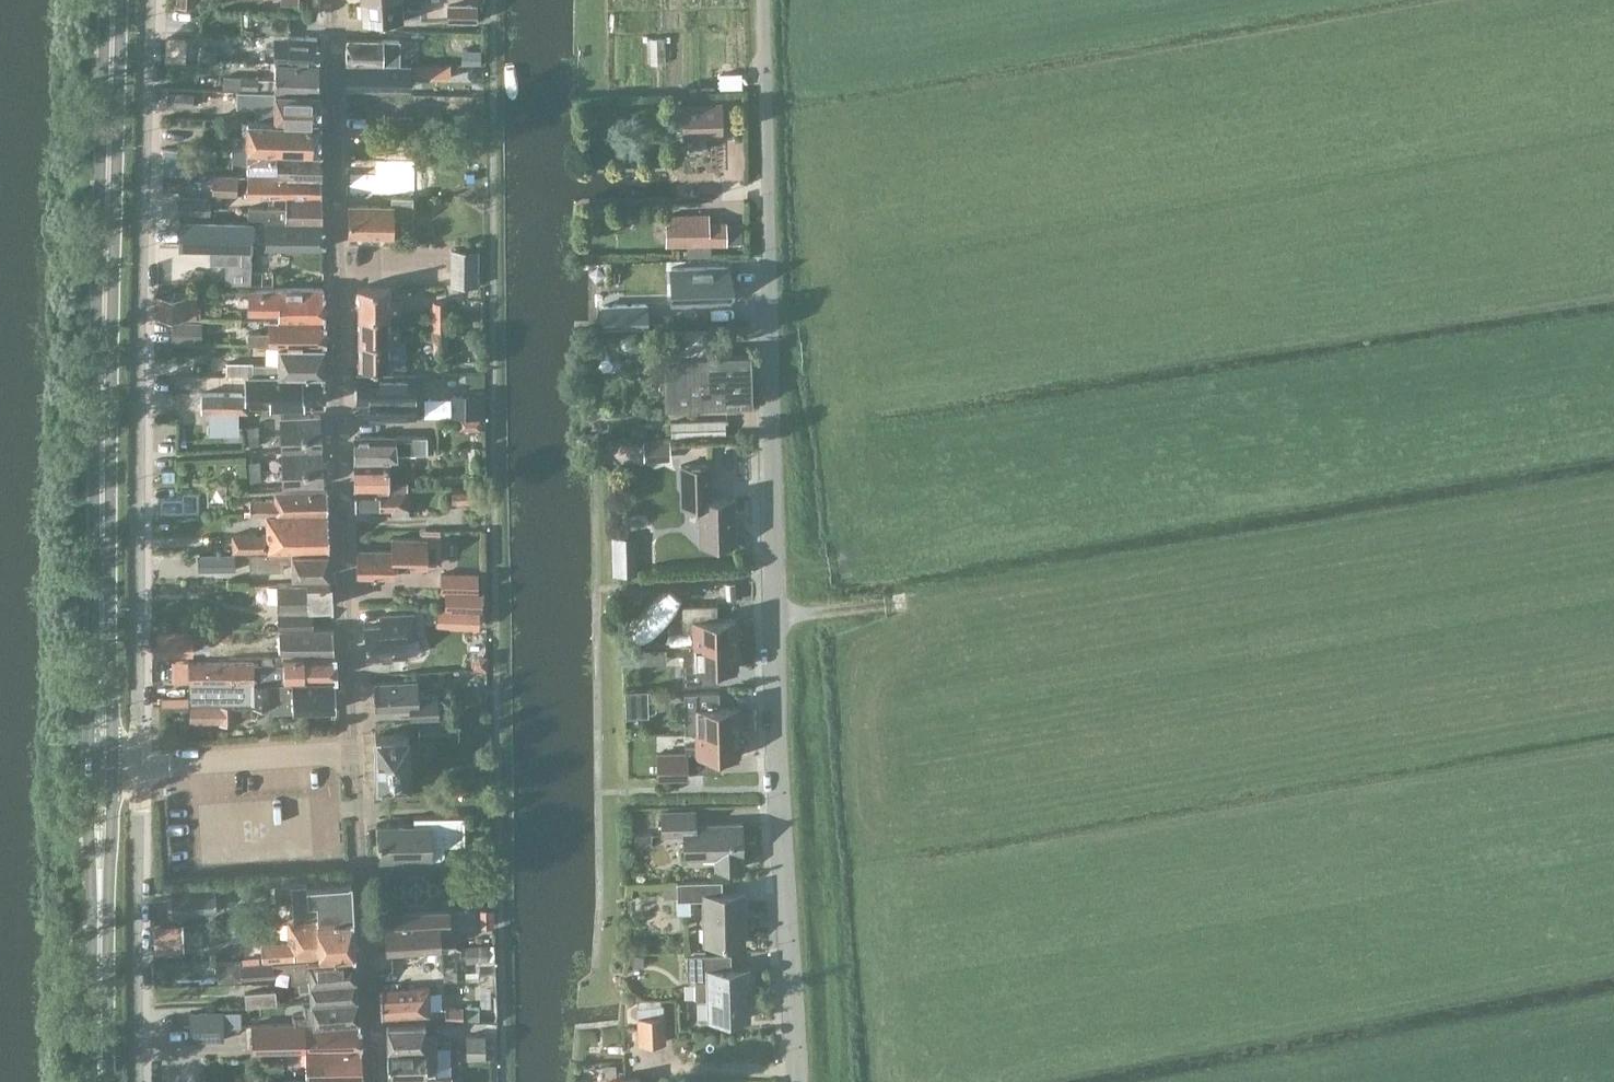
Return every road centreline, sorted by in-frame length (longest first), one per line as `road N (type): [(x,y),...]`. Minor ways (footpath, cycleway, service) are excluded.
road 1 (unclassified): [(796,1081),(776,735),(762,0)]
road 2 (residential): [(138,768),(150,0)]
road 3 (residential): [(353,752),(330,0)]
road 4 (primary): [(100,658),(112,0)]
road 5 (residential): [(373,1081),(353,752)]
road 6 (residential): [(139,1081),(138,768)]
road 7 (residential): [(138,768),(353,752)]
road 8 (primary): [(100,1081),(99,911)]
road 9 (primary): [(99,911),(109,866),(112,768)]
road 10 (primary): [(88,768),(99,911)]

